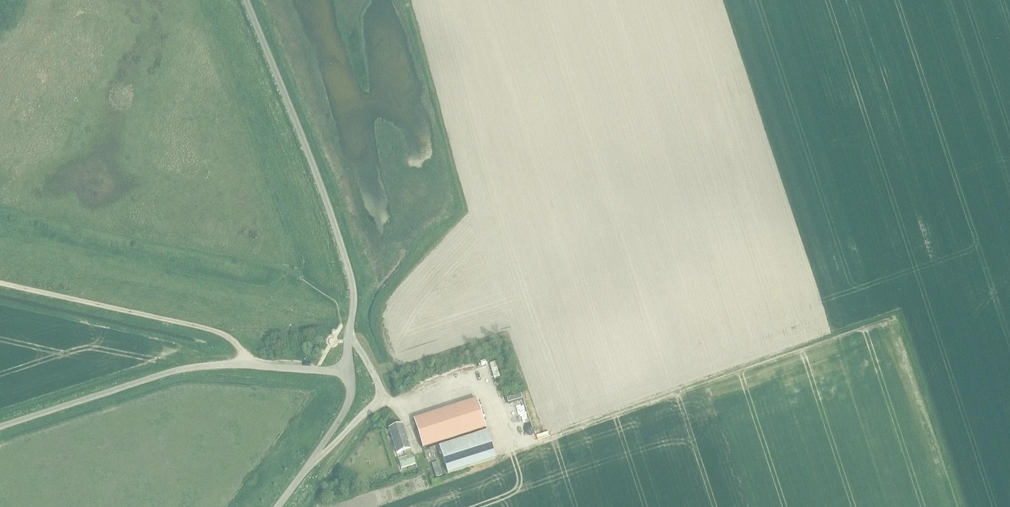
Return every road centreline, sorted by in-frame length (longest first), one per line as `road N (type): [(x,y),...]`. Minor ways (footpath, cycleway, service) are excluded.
road 1 (track): [(510,447),(896,313),(963,506)]
road 2 (unclassified): [(246,0),(347,263),(349,365)]
road 3 (track): [(242,363),(237,342),(214,327),(0,280)]
road 4 (unclassified): [(0,426),(182,368),(242,363)]
road 5 (unclassified): [(277,506),(342,416),(349,365)]

